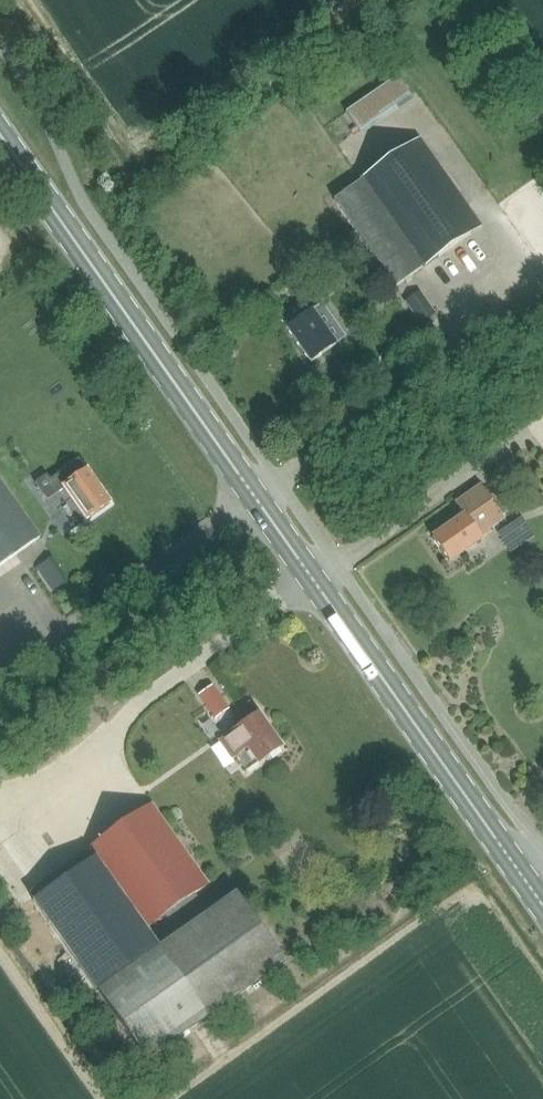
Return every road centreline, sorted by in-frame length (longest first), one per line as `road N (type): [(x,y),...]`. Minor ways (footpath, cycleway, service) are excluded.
road 1 (primary): [(542,907),(0,137)]

